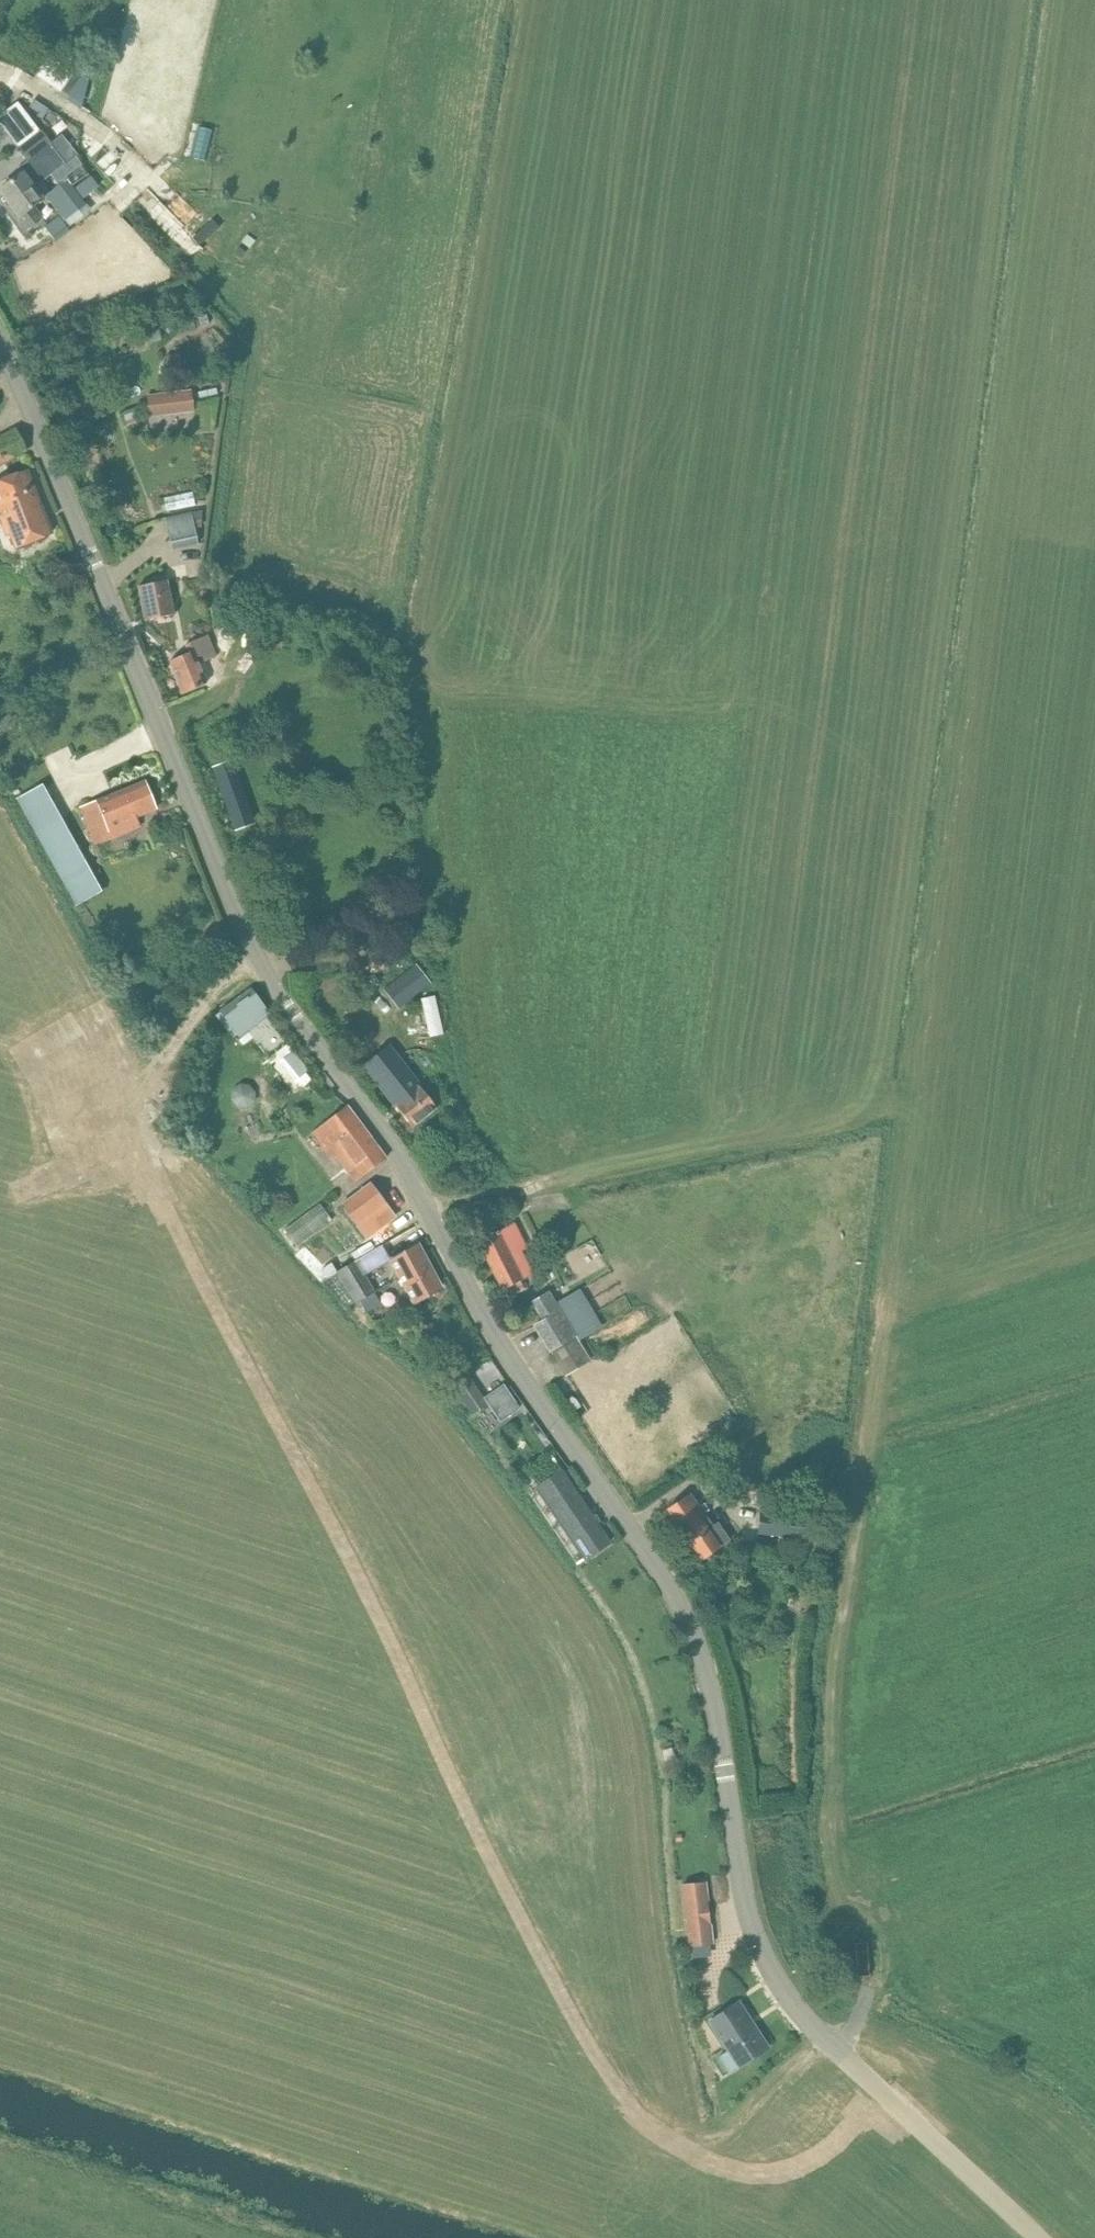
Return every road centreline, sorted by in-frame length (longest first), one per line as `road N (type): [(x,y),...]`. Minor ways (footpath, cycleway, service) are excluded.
road 1 (unclassified): [(1040,2237),(814,2030),(779,1985),(745,1905),(714,1705),(693,1634),(649,1556),(509,1357),(409,1172),(268,979),(0,352)]

